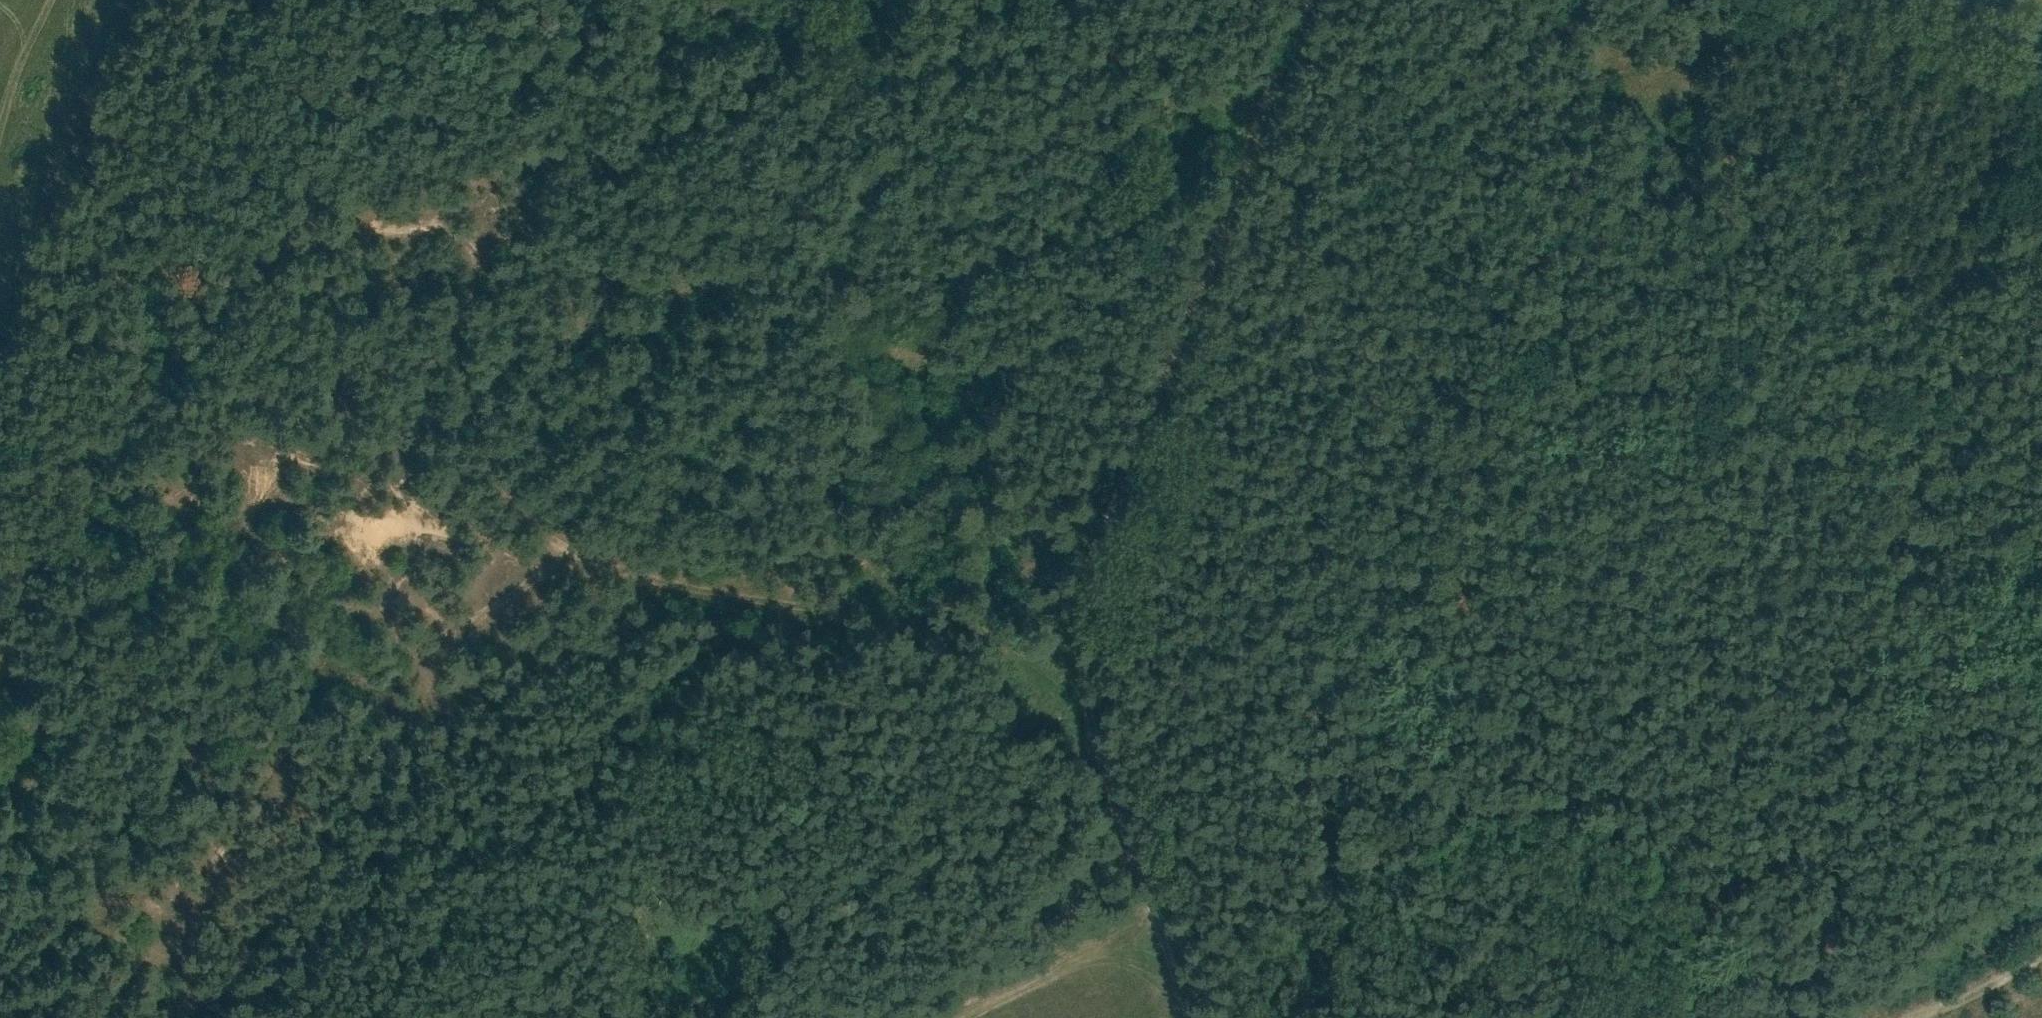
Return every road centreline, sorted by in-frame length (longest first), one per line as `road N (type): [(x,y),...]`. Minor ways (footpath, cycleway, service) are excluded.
road 1 (track): [(1303,0),(1080,581),(1073,639),(1192,1017)]
road 2 (track): [(2041,952),(1921,1017)]

